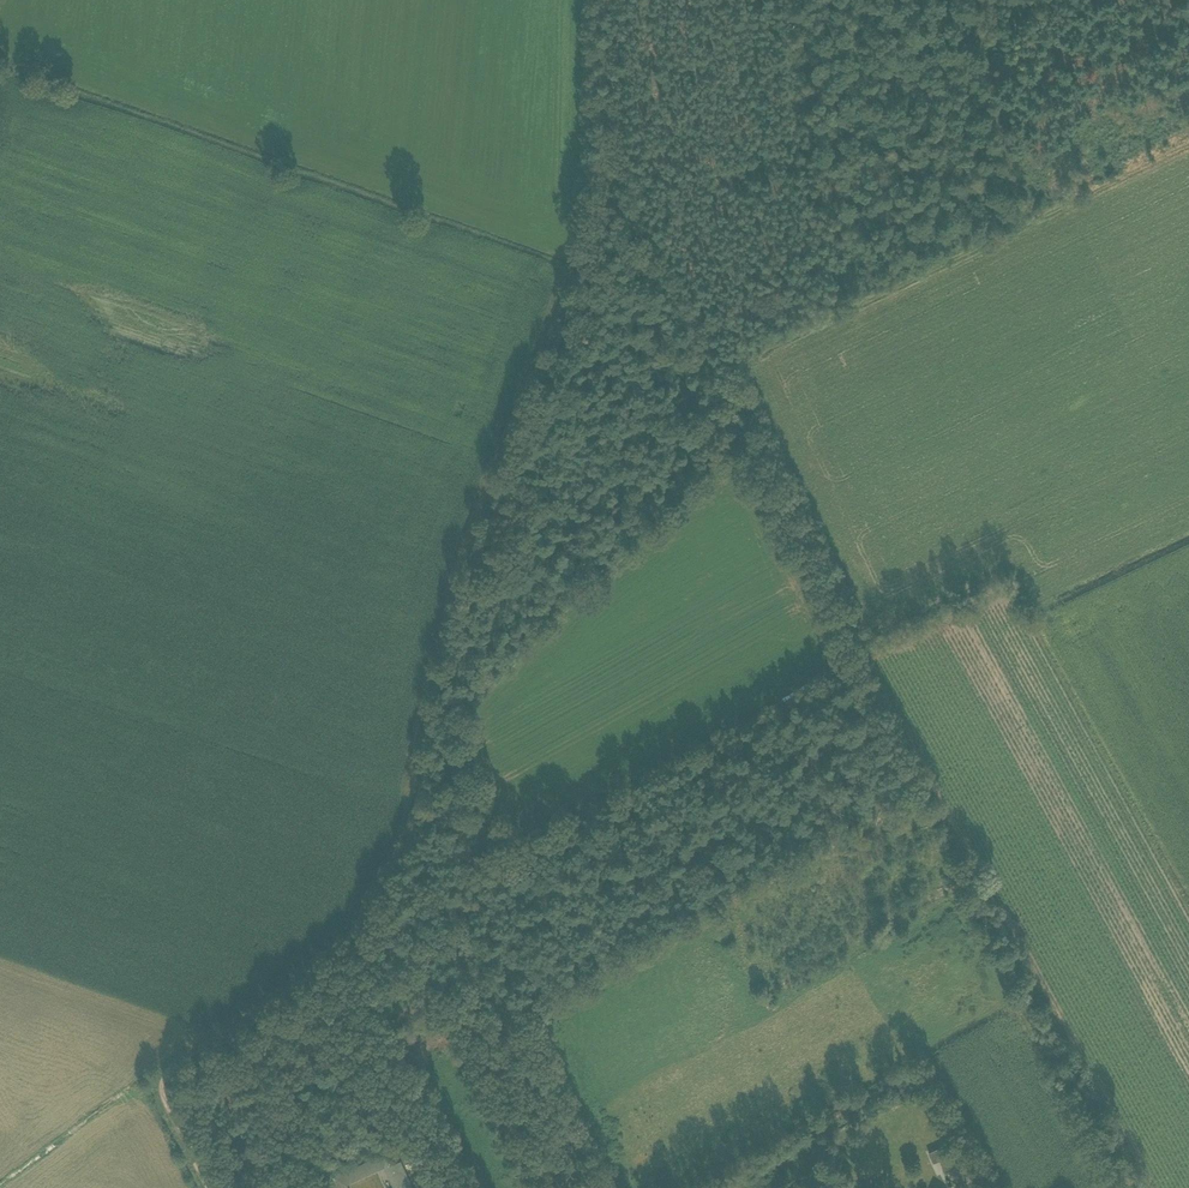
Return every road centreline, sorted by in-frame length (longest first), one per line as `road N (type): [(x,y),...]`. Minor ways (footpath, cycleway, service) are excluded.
road 1 (track): [(601,0),(595,165),(579,266),(482,550),(448,712),(366,900),(319,955),(246,1020),(165,1072),(166,1099),(207,1187)]
road 2 (track): [(1046,208),(987,0)]

